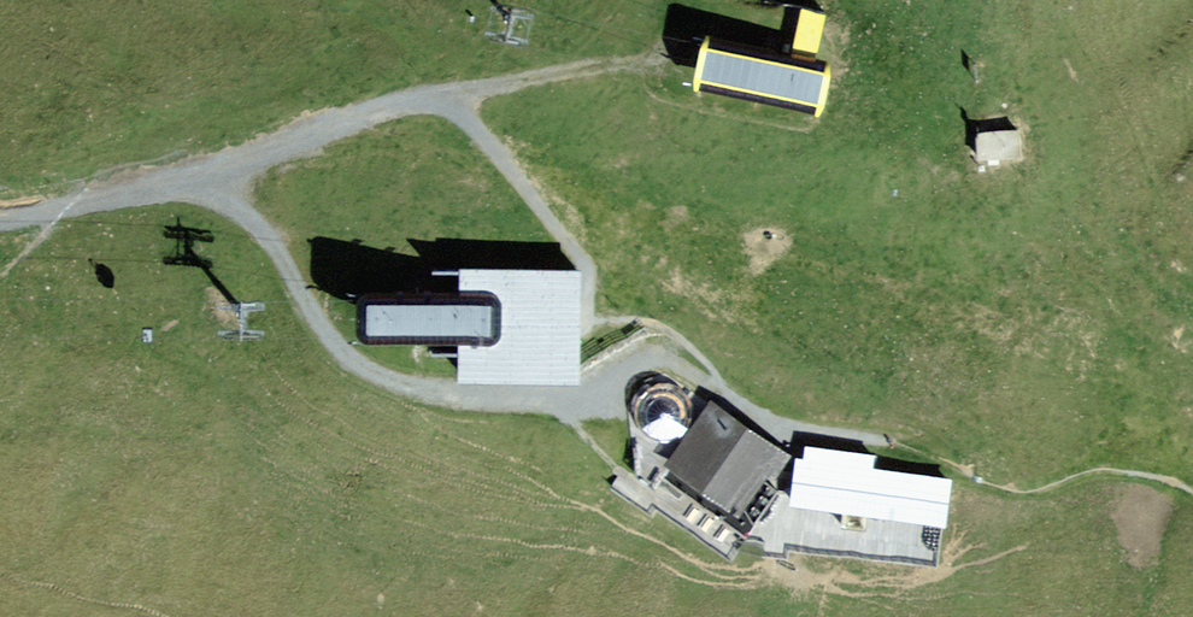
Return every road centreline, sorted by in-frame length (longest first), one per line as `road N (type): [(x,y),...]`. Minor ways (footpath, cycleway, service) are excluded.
road 1 (track): [(208,176),(269,237),(343,355),(392,381),(460,397),(582,397),(654,358),(715,386)]
road 2 (track): [(208,176),(391,106),(447,94)]
road 3 (track): [(447,94),(674,56)]
road 4 (track): [(447,94),(585,262)]
road 5 (track): [(0,218),(208,176)]

